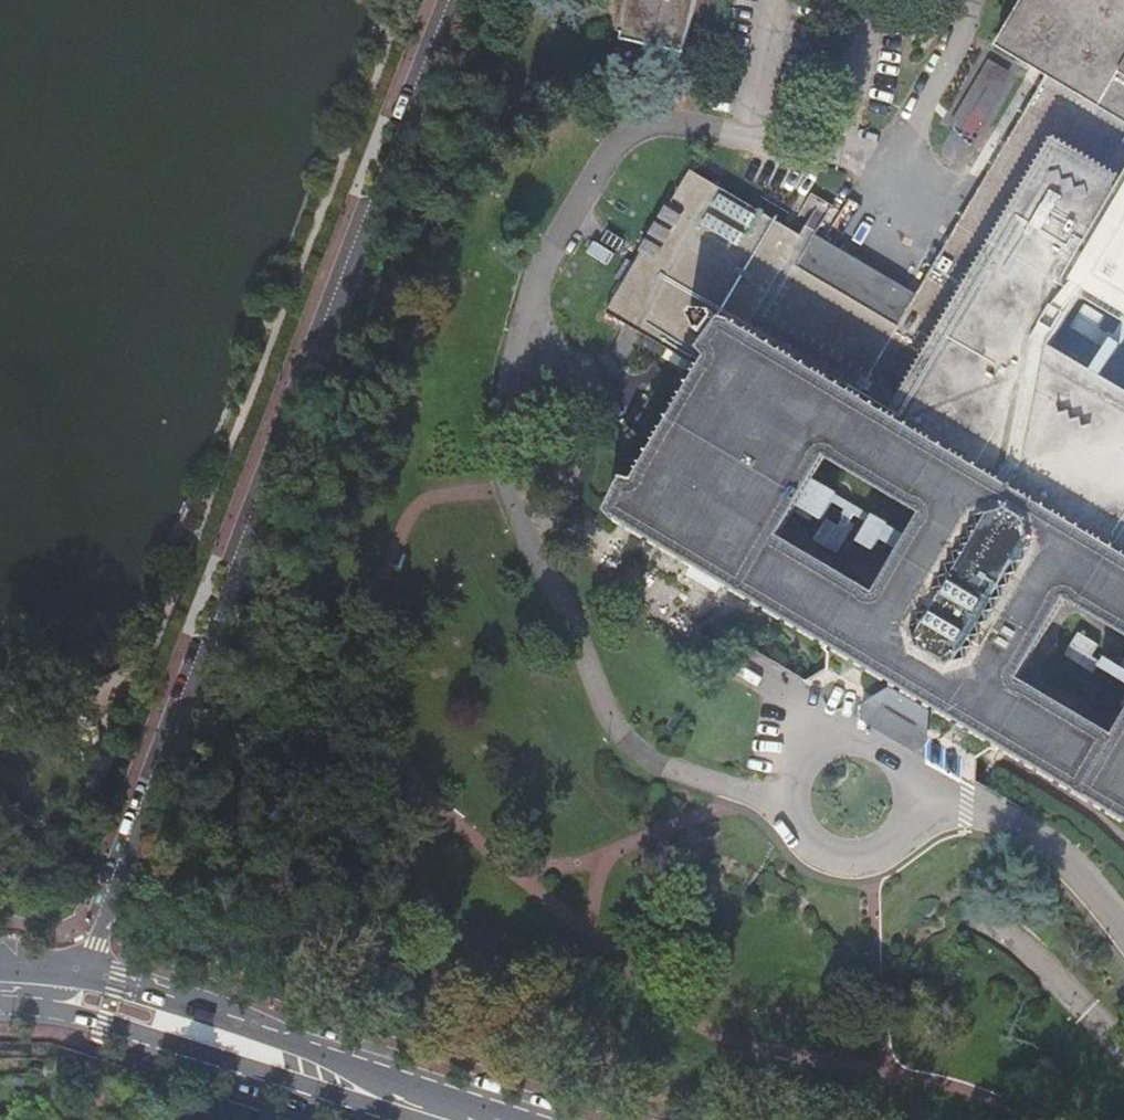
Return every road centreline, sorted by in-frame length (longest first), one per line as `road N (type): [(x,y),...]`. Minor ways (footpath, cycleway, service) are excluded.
road 1 (unclassified): [(77,978),(447,0)]
road 2 (secondary): [(503,1119),(77,978)]
road 3 (secondary): [(32,1009),(106,1023),(408,1119)]

